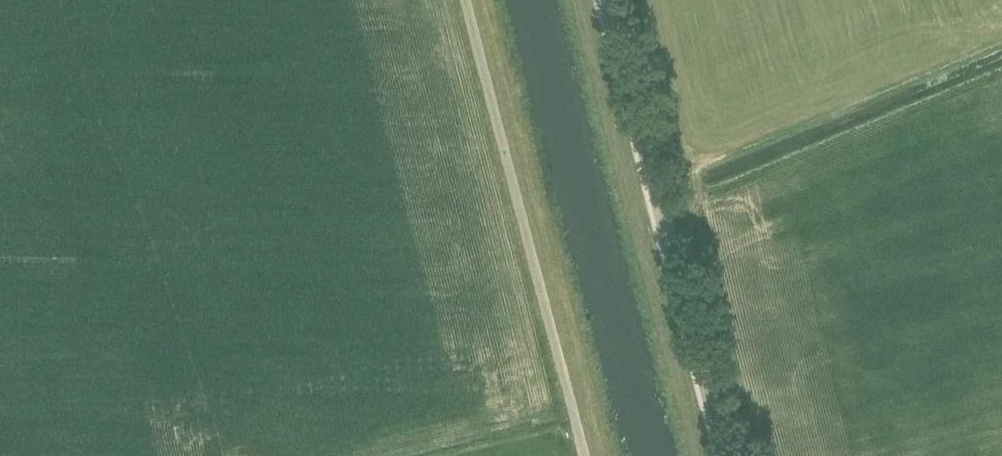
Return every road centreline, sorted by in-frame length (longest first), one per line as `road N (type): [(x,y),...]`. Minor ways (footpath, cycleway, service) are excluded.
road 1 (unclassified): [(725,455),(605,0)]
road 2 (unclassified): [(584,455),(466,0)]

